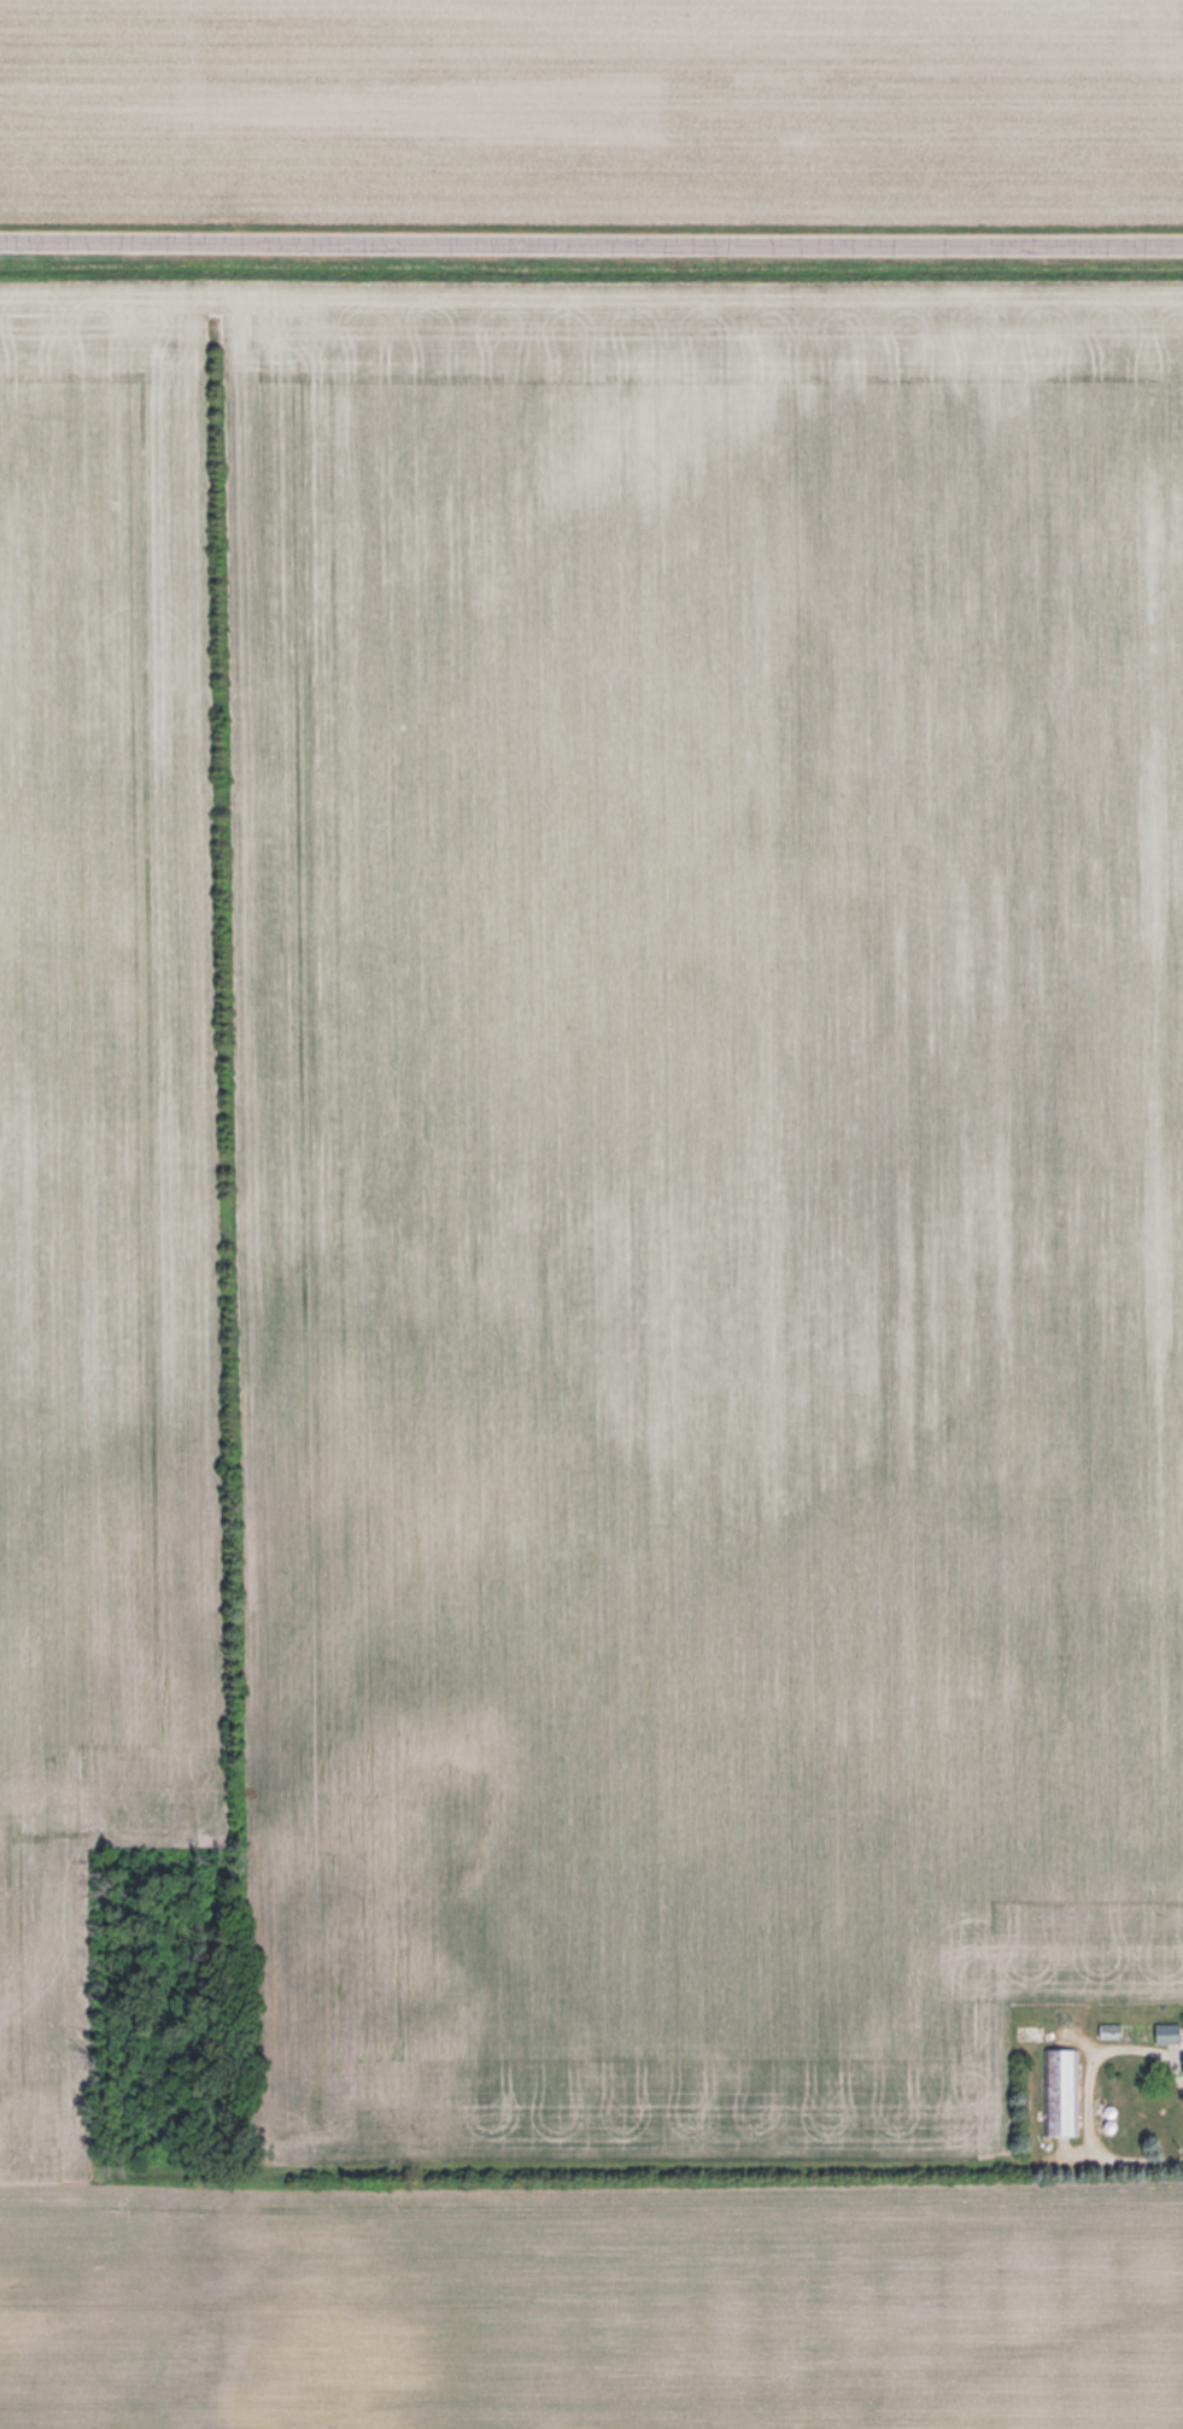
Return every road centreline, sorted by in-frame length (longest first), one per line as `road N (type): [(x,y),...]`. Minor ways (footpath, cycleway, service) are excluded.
road 1 (residential): [(1182,255),(0,251)]

